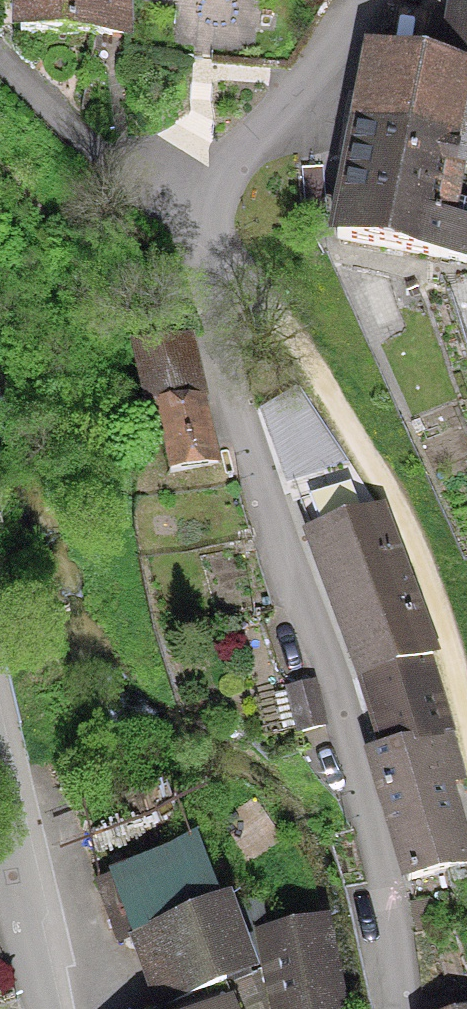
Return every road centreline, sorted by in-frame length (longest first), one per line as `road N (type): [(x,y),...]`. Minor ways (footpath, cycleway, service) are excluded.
road 1 (residential): [(202,214),(234,405),(329,683),(374,848),(397,1008)]
road 2 (residential): [(202,214),(403,506),(450,626),(466,712)]
road 3 (residential): [(371,0),(202,214)]
road 4 (residential): [(0,782),(49,1008)]

